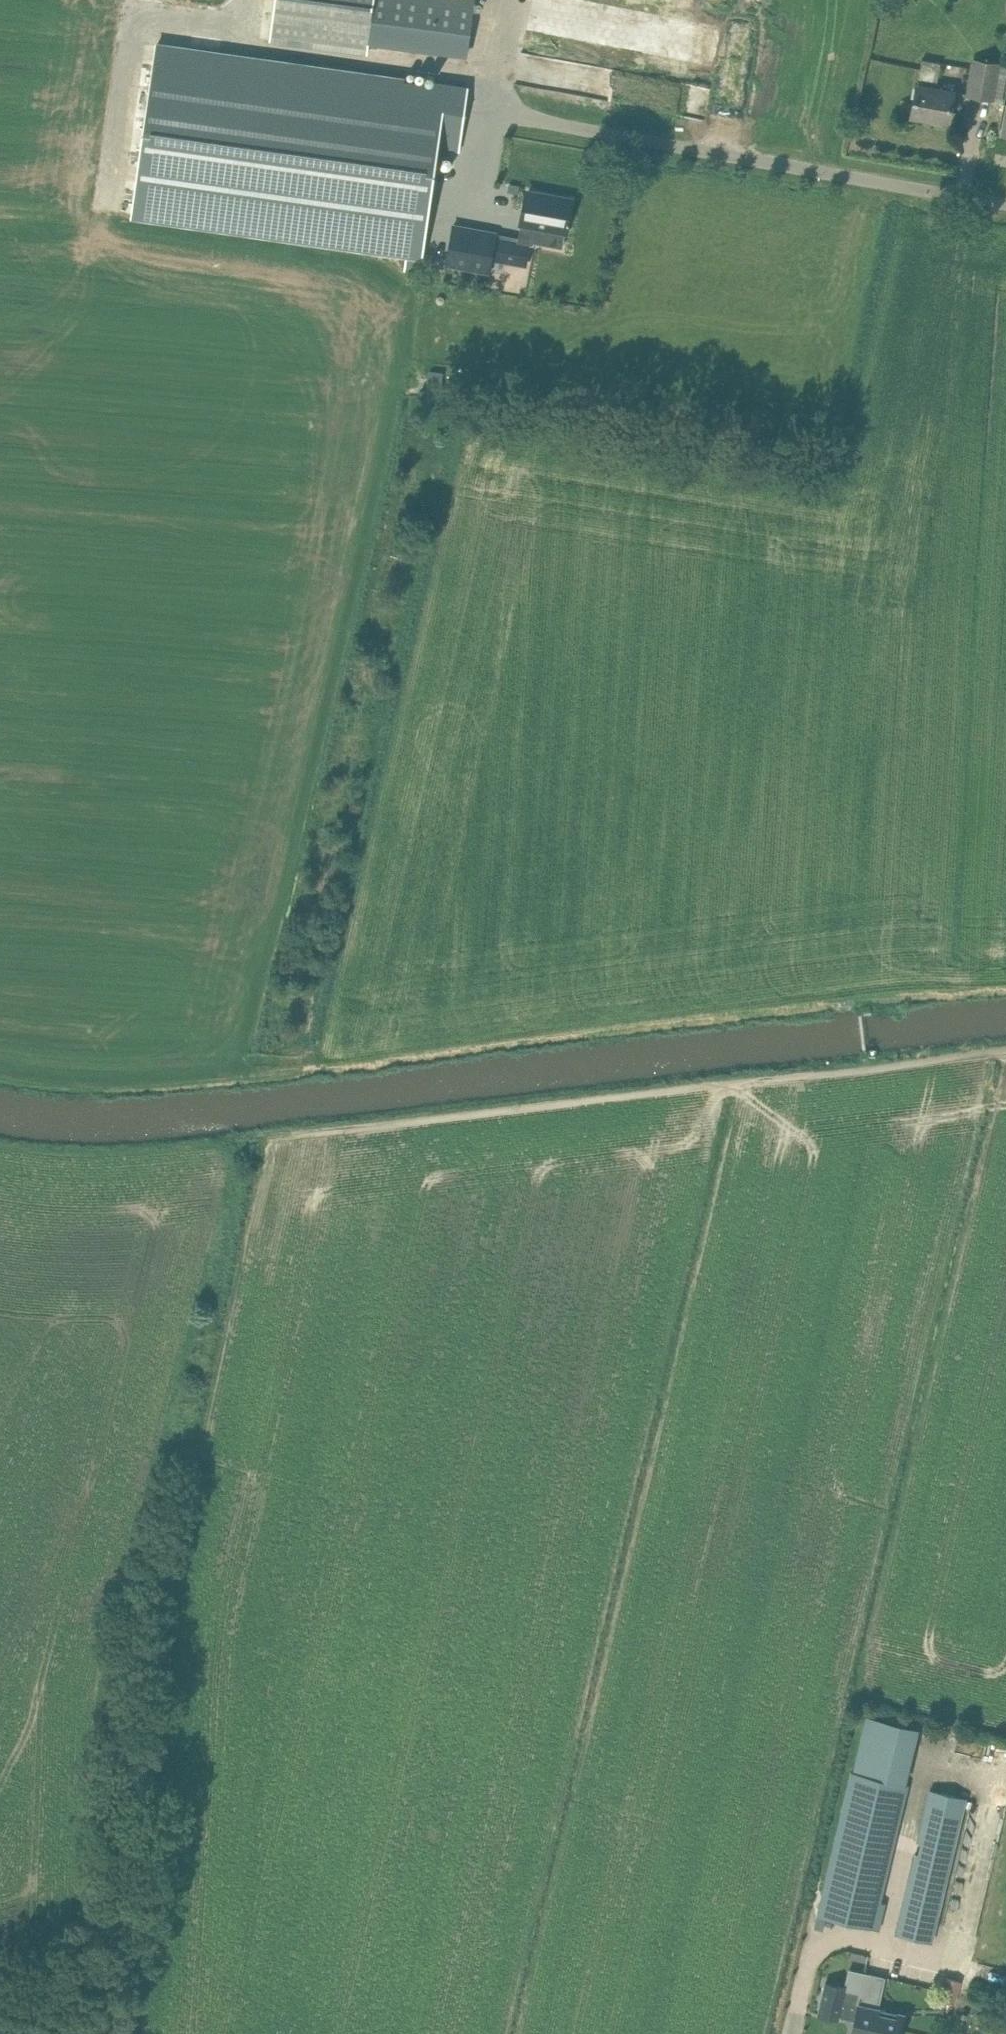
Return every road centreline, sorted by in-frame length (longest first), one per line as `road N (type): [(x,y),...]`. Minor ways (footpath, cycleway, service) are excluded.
road 1 (unclassified): [(1005,206),(611,139)]

